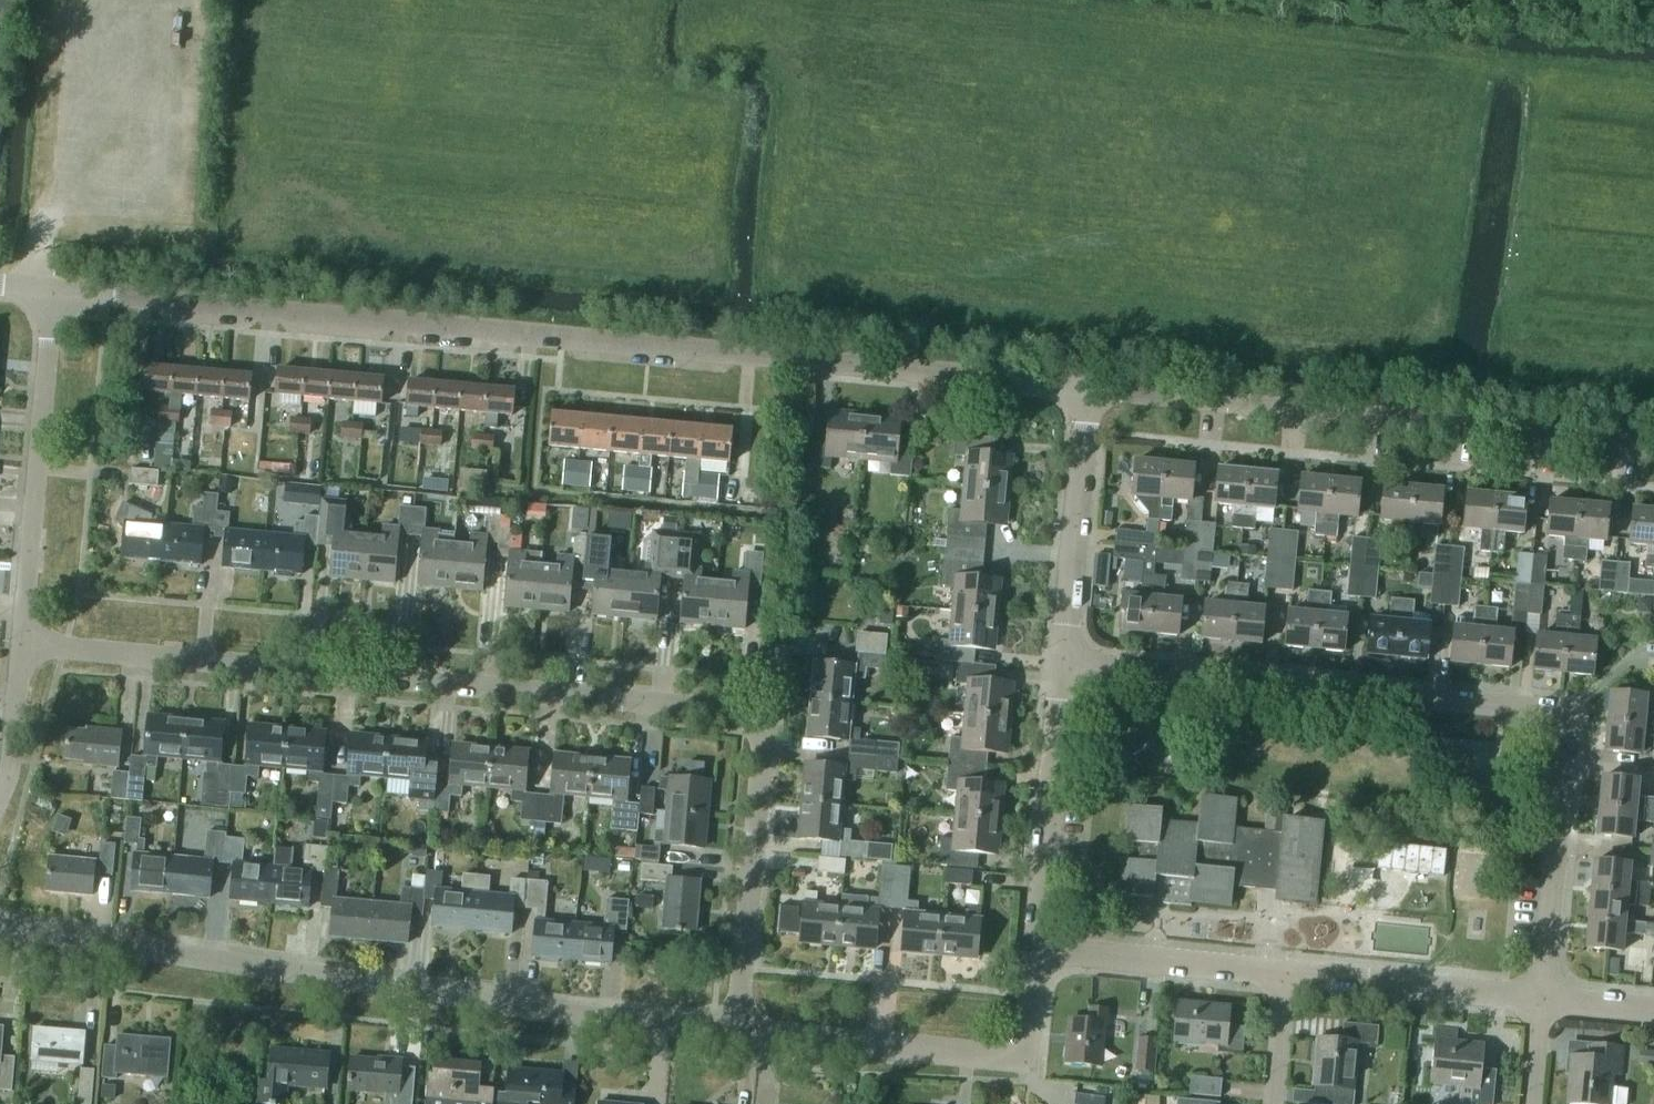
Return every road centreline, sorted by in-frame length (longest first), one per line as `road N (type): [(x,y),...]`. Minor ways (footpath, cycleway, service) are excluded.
road 1 (residential): [(735,1032),(762,747),(744,715),(722,705),(20,643)]
road 2 (tertiary): [(1086,390),(55,290)]
road 3 (residential): [(1539,999),(1567,753),(1555,717),(1534,707),(1062,664)]
road 4 (residential): [(735,1032),(581,1018),(0,929)]
road 5 (tertiary): [(1653,449),(1086,390)]
road 6 (residential): [(1033,948),(1025,1038),(1003,1056),(735,1032)]
road 7 (residential): [(20,643),(55,290)]
road 8 (residential): [(1033,948),(1062,664)]
road 9 (residential): [(1062,664),(1086,390)]
road 10 (residential): [(1539,999),(1285,974)]
road 11 (residential): [(1285,974),(1033,948)]
road 12 (residential): [(0,787),(20,643)]
road 13 (residential): [(1274,1103),(1285,974)]

